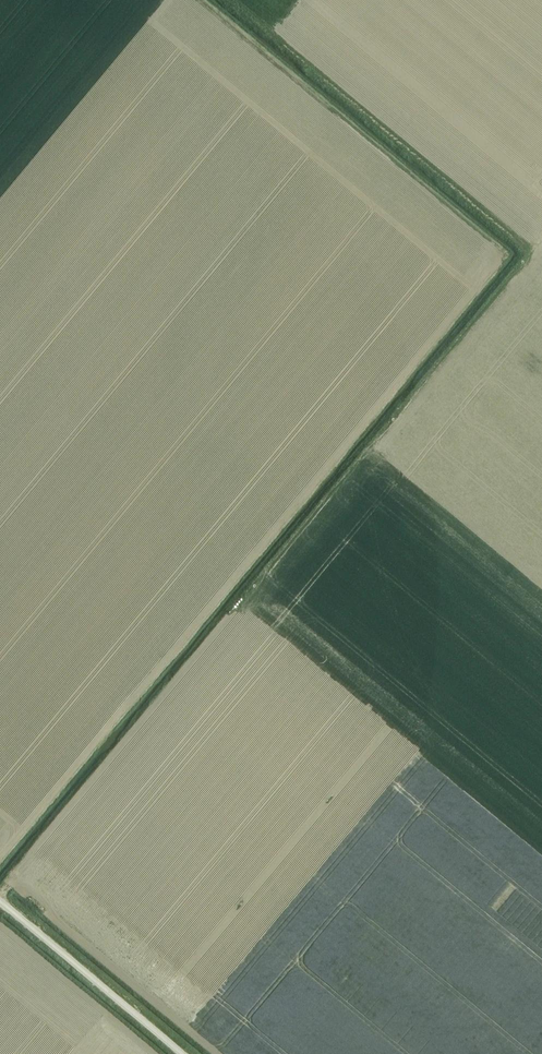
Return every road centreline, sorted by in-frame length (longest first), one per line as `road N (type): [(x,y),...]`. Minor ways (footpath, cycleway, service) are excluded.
road 1 (unclassified): [(181,1053),(0,903)]

